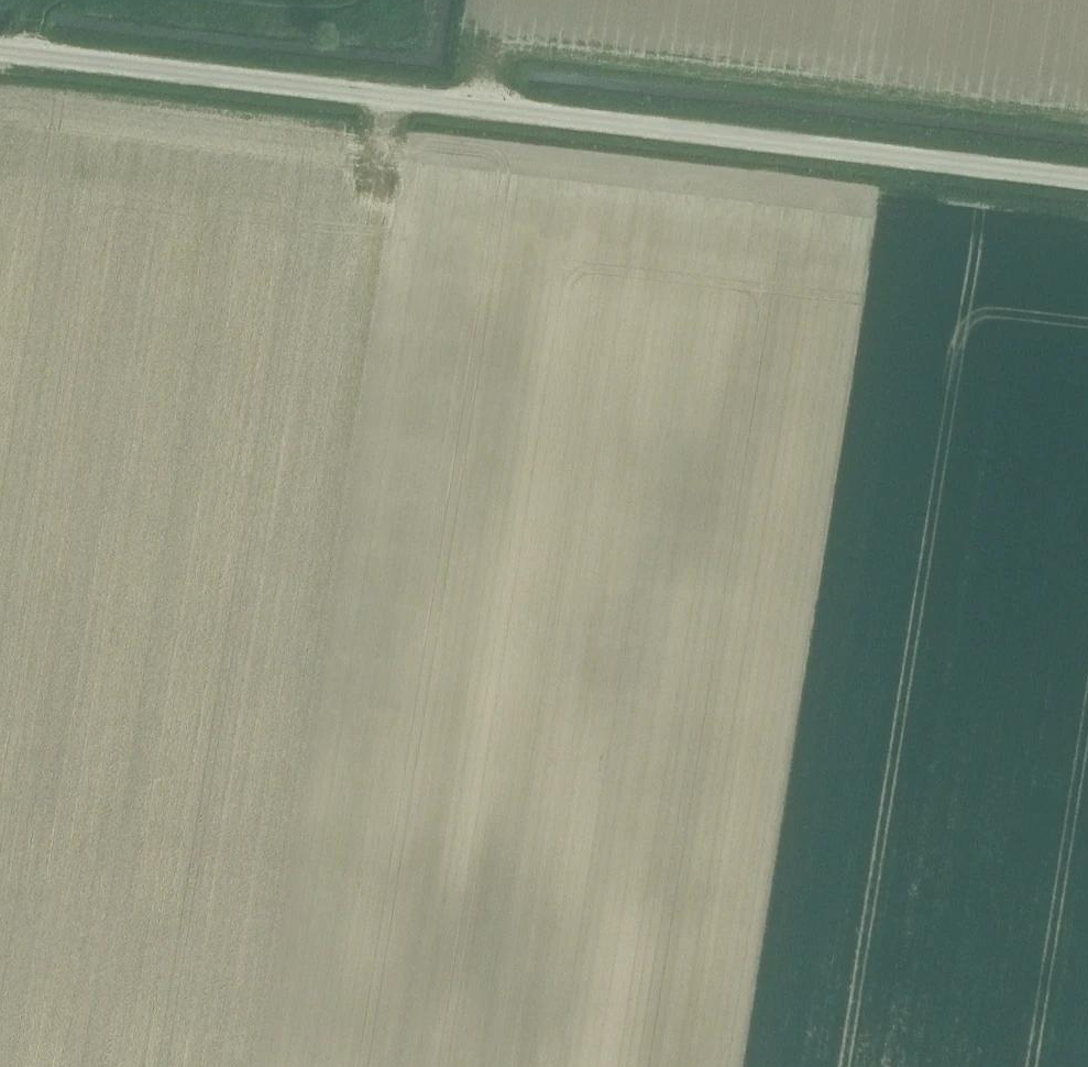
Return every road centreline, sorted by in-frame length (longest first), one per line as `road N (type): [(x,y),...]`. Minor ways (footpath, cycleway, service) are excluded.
road 1 (unclassified): [(1087,181),(0,52)]

